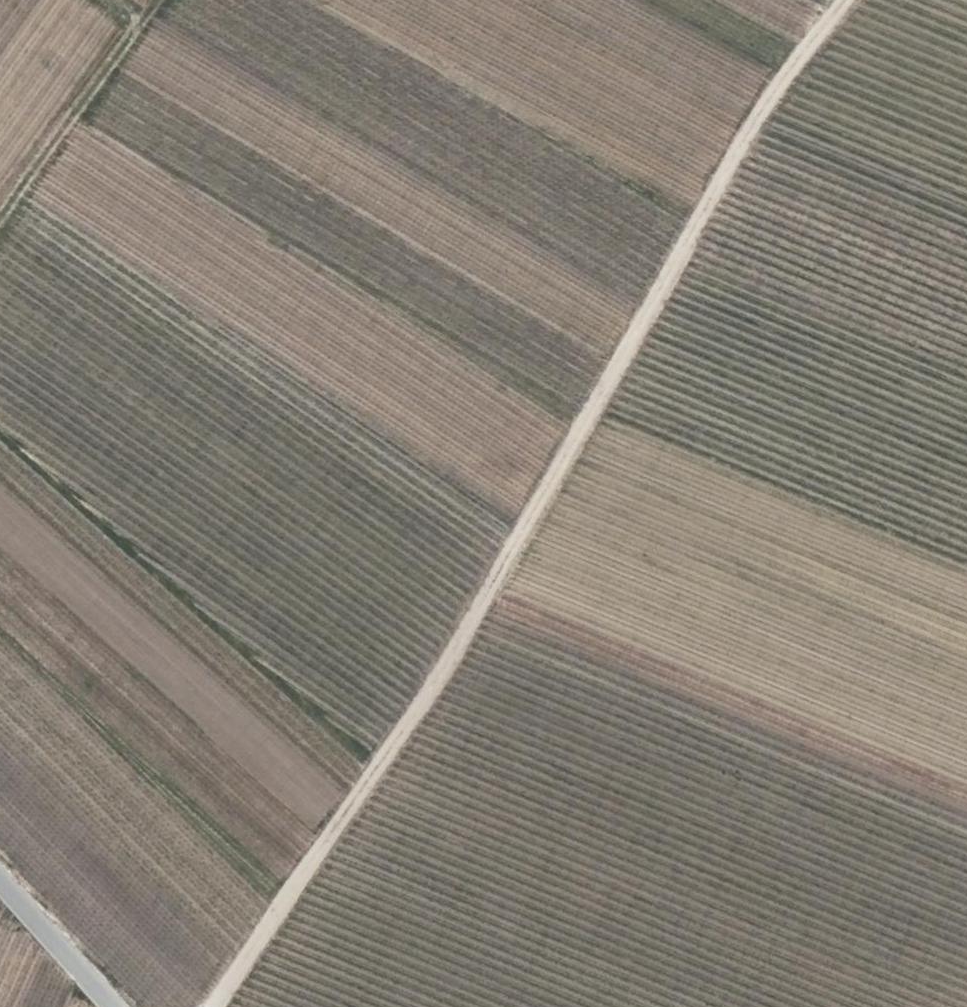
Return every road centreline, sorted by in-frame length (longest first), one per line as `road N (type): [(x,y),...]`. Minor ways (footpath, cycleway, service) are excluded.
road 1 (unclassified): [(106,1006),(0,886)]

